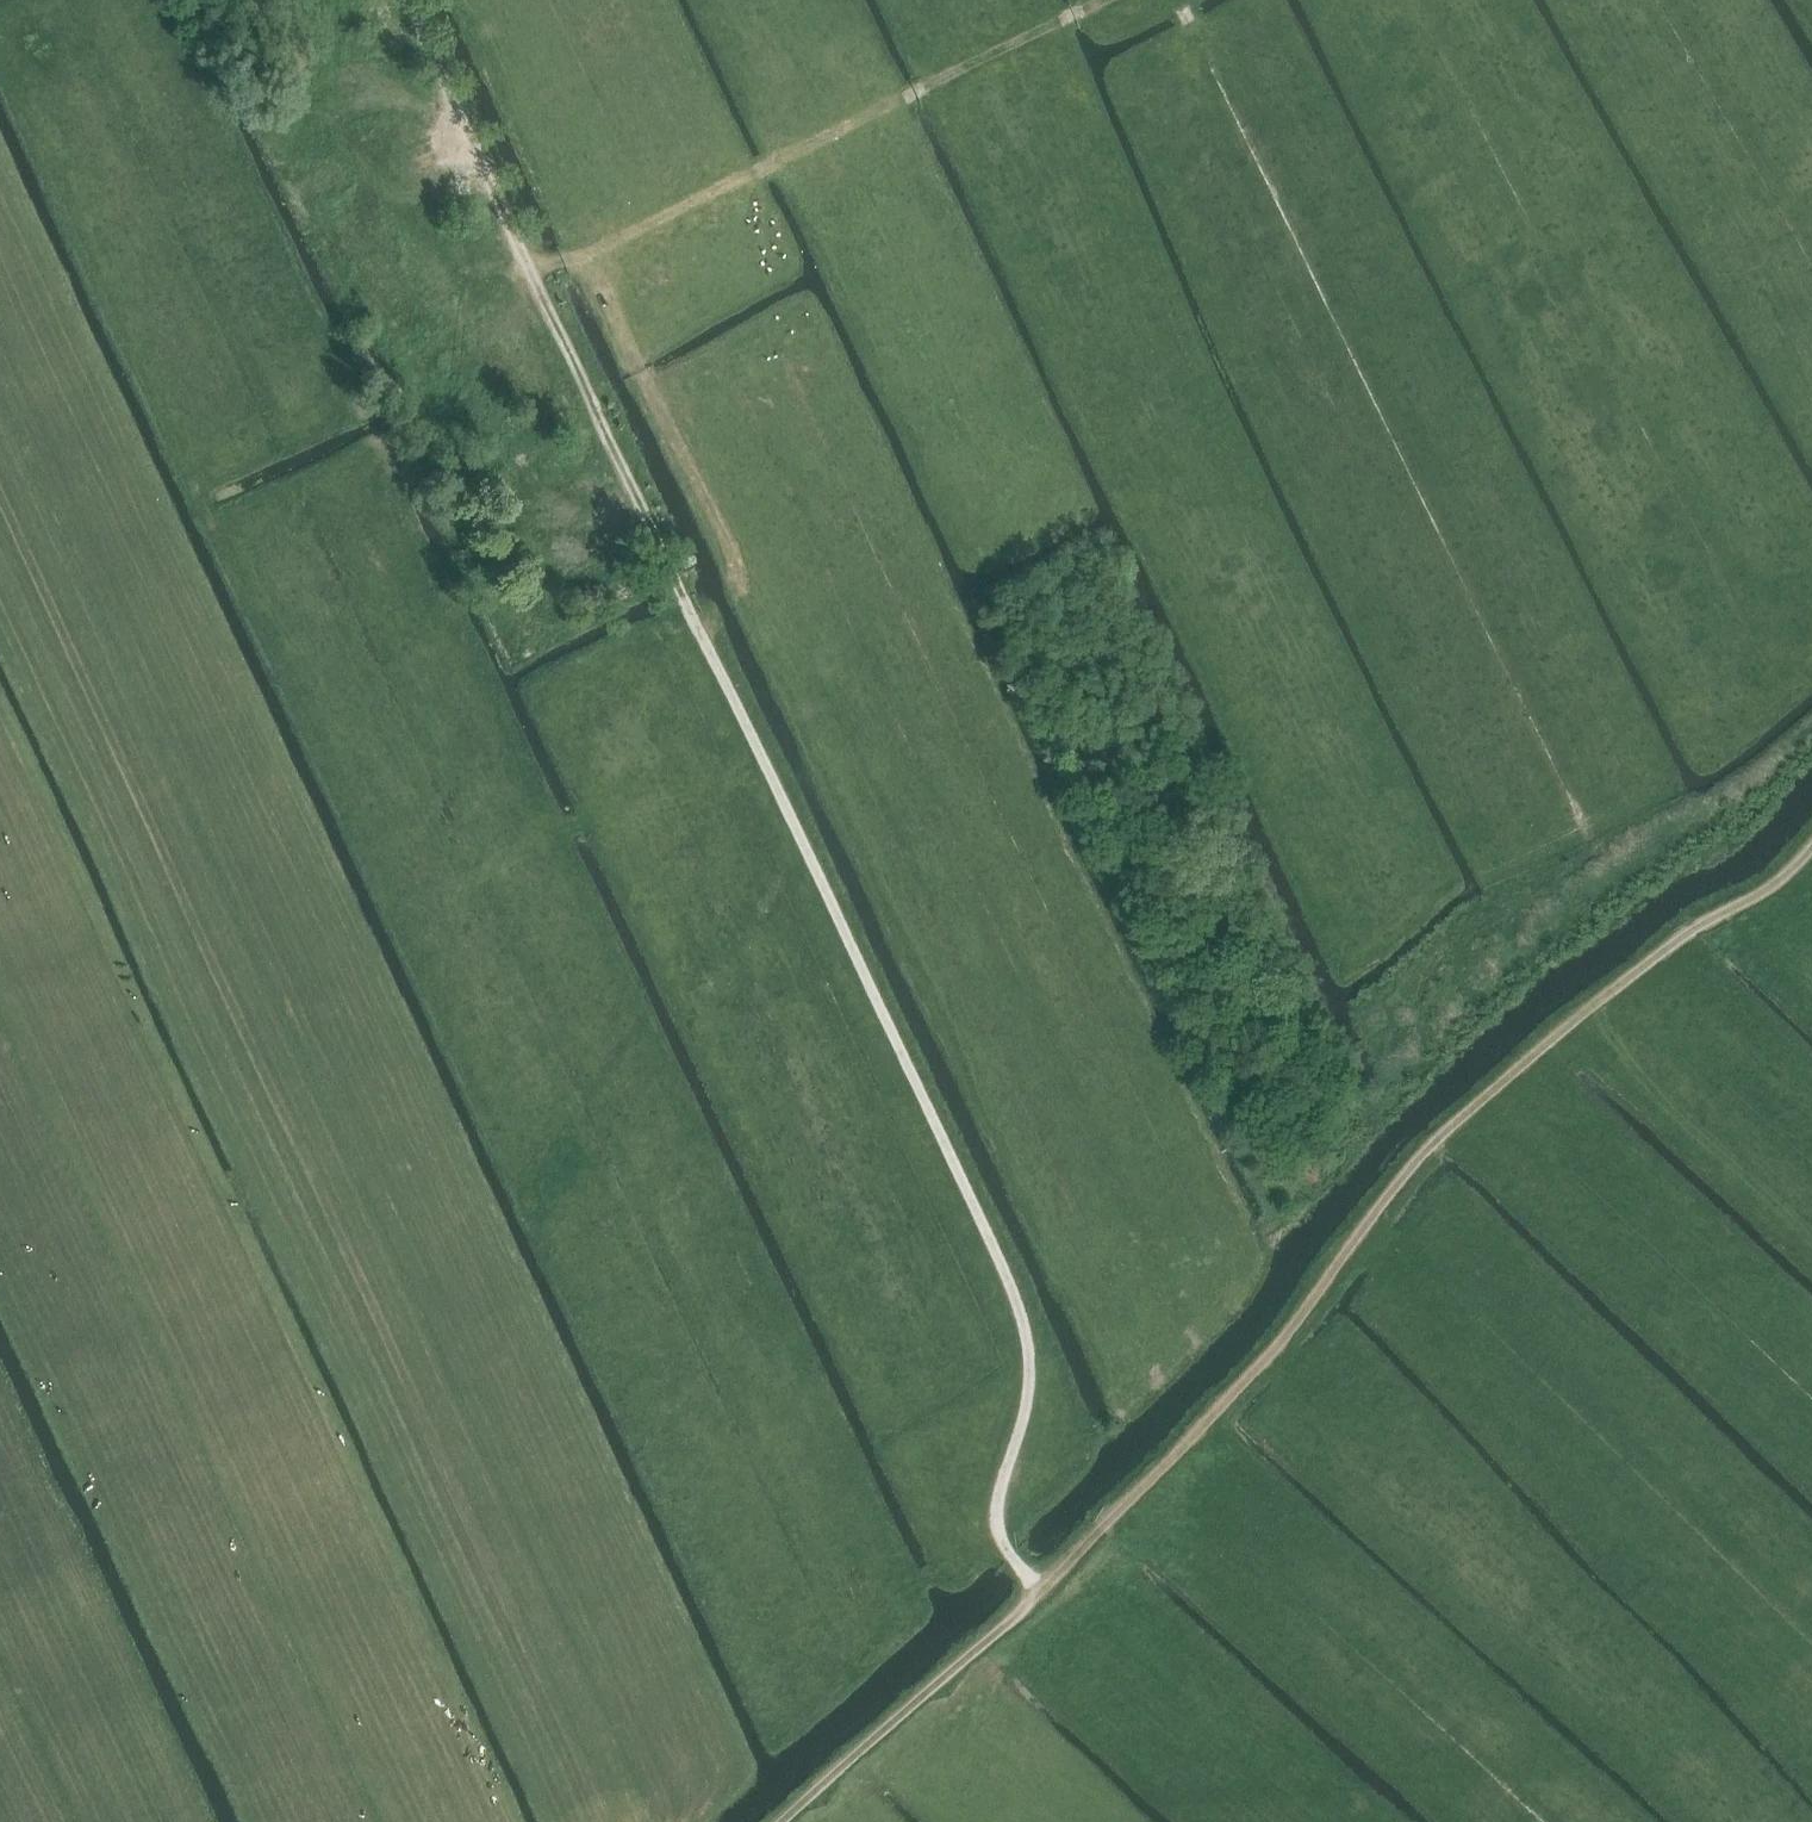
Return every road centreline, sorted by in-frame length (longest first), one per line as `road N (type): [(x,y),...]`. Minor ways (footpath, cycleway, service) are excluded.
road 1 (track): [(1042,1586),(1002,1543),(999,1505),(1030,1364),(1022,1312),(703,629),(733,585),(726,545),(594,279),(572,259),(518,246)]
road 2 (track): [(786,1821),(1194,1433),(1508,1080),(1664,956)]
road 3 (track): [(572,259),(1103,0)]
road 4 (track): [(530,270),(404,0)]
road 5 (track): [(1811,850),(1775,887),(1664,956)]

